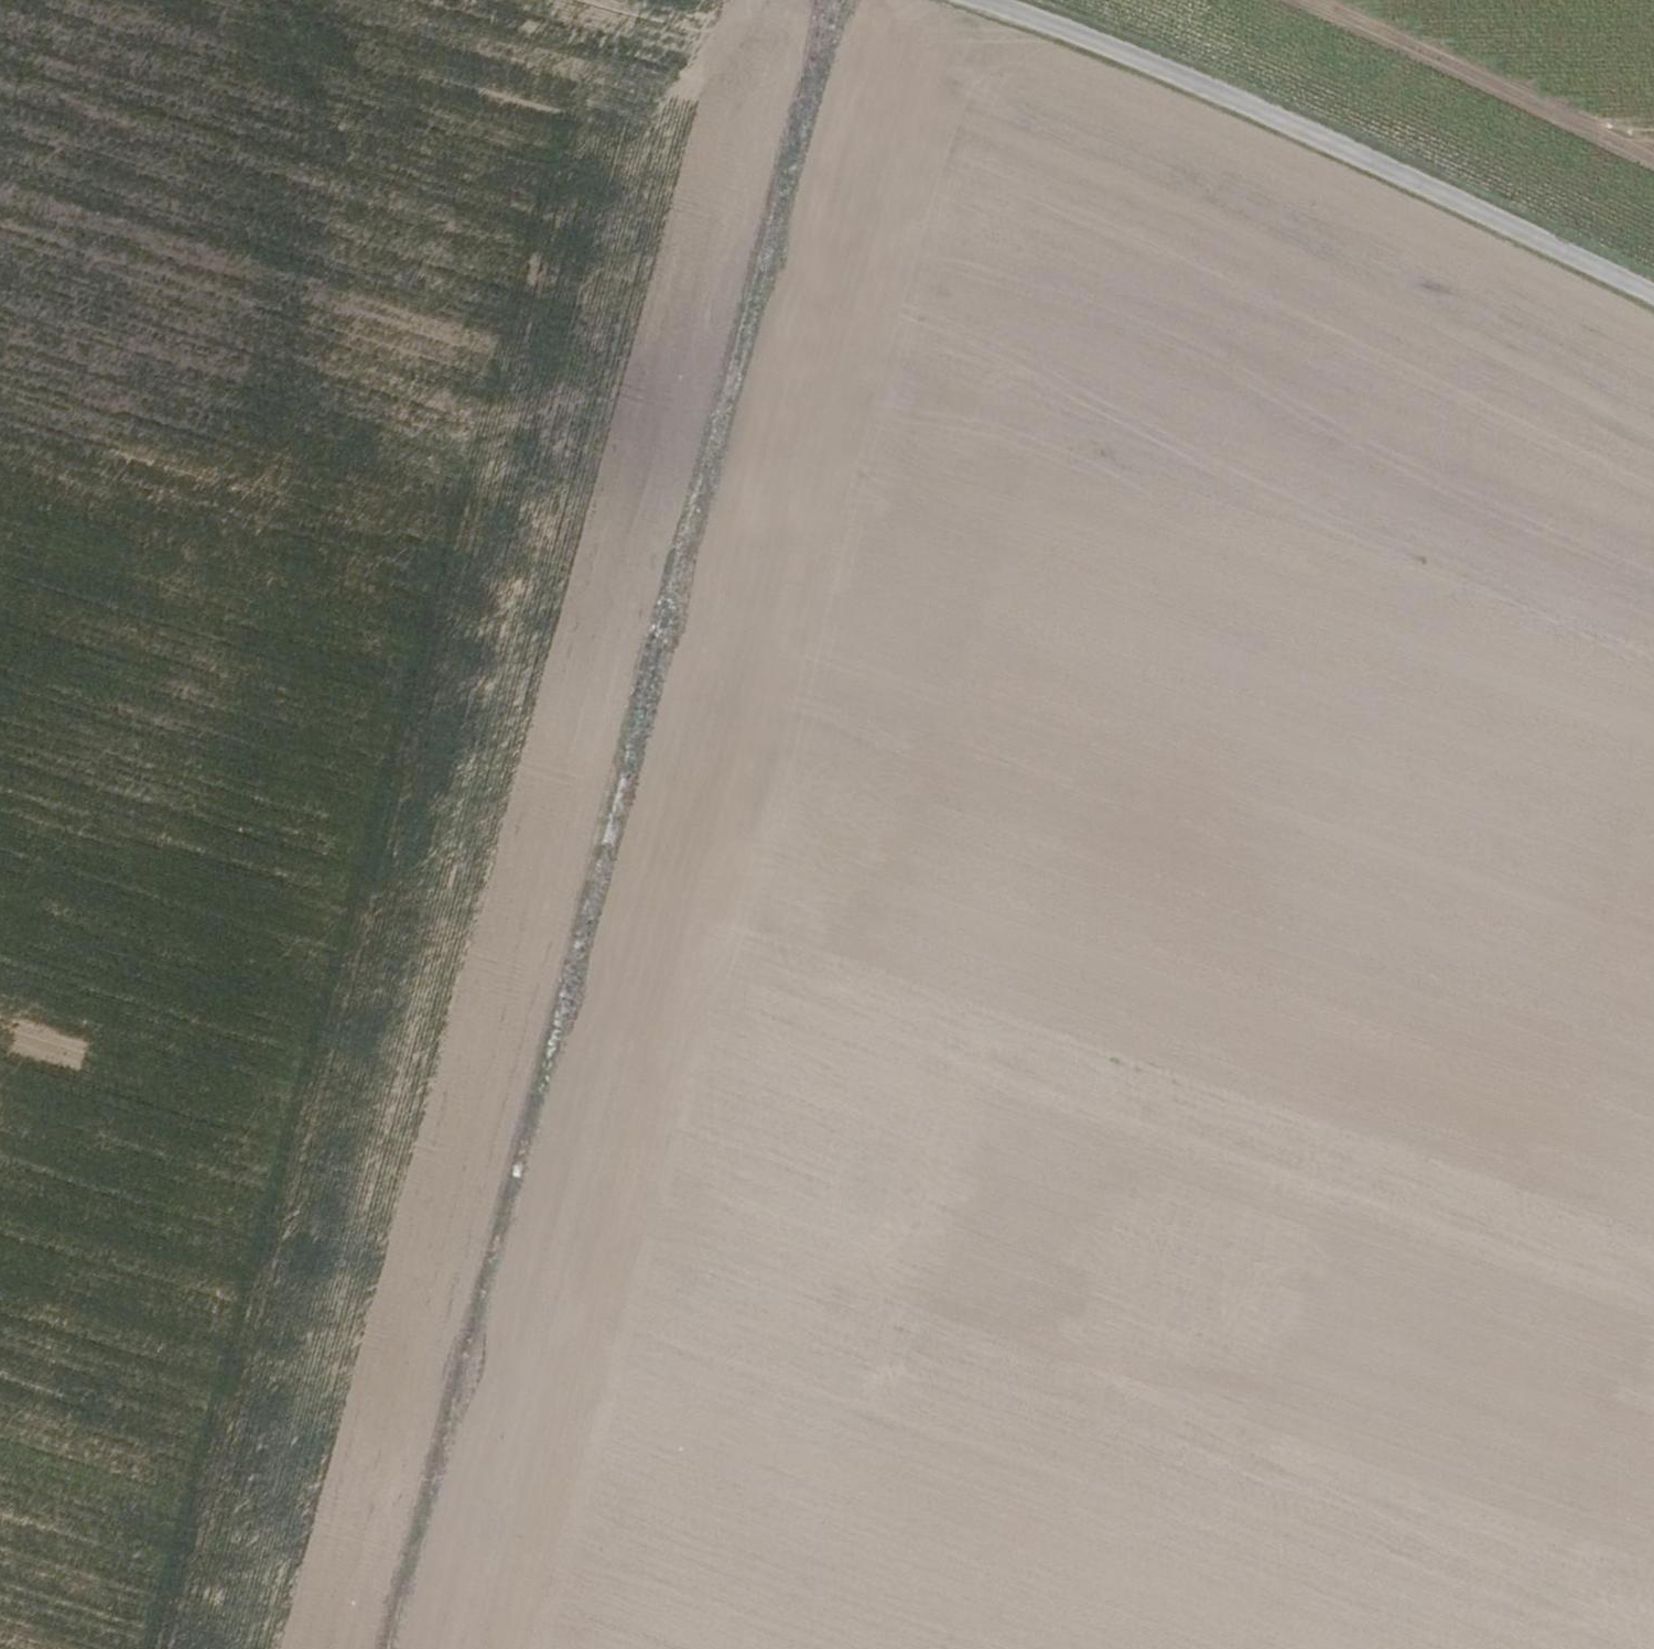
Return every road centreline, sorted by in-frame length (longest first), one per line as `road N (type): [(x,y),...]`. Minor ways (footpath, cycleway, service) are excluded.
road 1 (track): [(394,1648),(844,0)]
road 2 (unclassified): [(984,0),(1378,161),(1653,295)]

